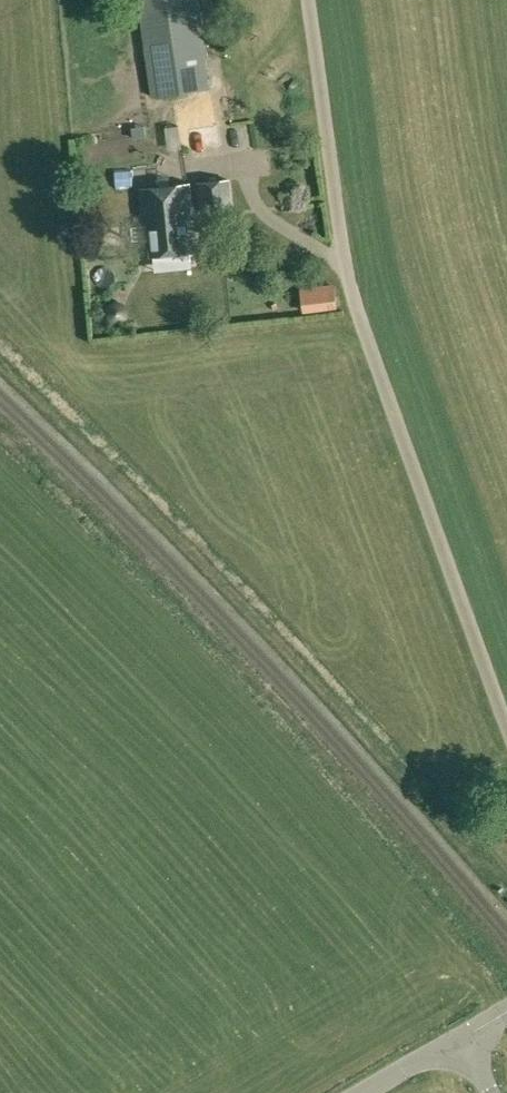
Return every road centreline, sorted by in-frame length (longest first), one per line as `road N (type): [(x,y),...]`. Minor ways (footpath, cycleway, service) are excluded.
road 1 (unclassified): [(506,715),(345,260),(310,0)]

